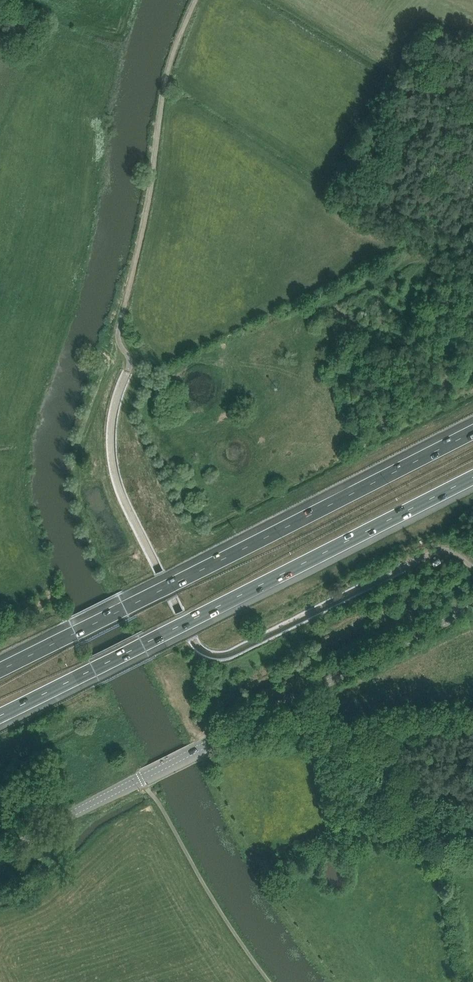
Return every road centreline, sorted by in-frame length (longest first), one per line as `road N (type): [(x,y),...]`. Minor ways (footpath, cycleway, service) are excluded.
road 1 (tertiary): [(0,860),(76,811),(472,606)]
road 2 (motorway): [(0,715),(472,478)]
road 3 (motorway): [(472,434),(0,670)]
road 4 (track): [(254,719),(272,726),(472,715)]

